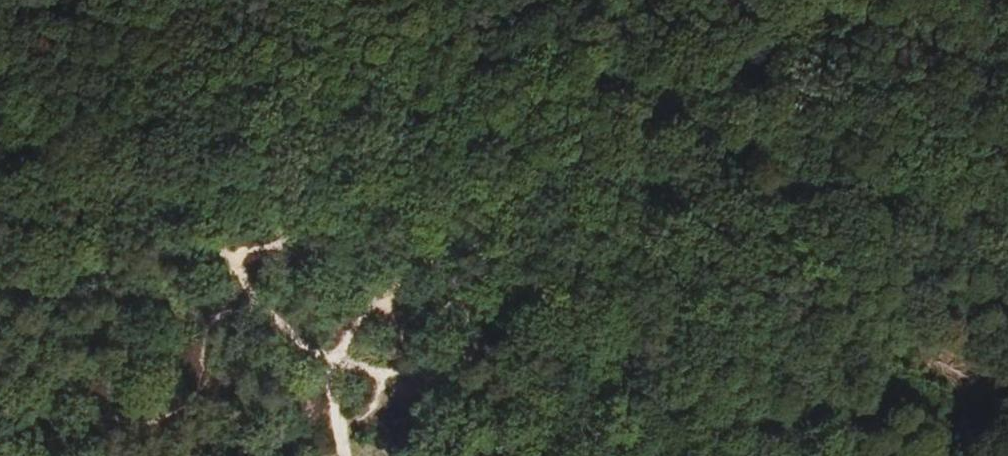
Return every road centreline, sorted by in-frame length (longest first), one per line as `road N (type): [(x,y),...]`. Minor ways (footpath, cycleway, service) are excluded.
road 1 (track): [(0,196),(412,83),(564,28),(603,0)]
road 2 (track): [(1007,248),(877,242),(813,268),(721,356),(702,395),(676,406),(621,455)]

